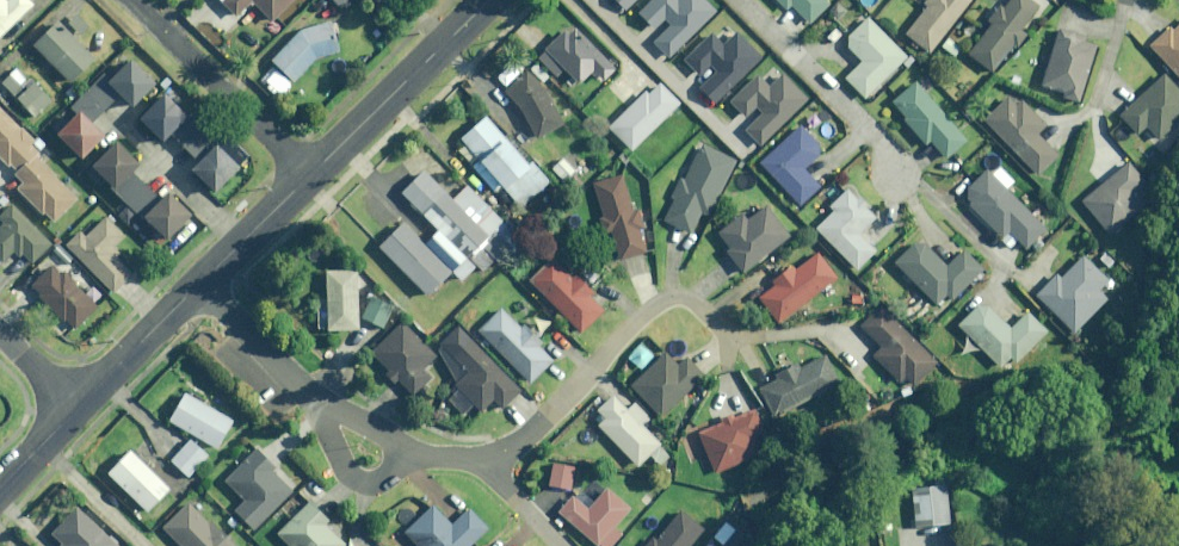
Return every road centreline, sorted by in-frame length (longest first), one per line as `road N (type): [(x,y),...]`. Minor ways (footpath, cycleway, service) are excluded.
road 1 (residential): [(728,338),(691,298),(667,296),(492,458)]
road 2 (residential): [(488,0),(308,175)]
road 3 (residential): [(130,0),(308,175)]
road 4 (residential): [(894,177),(873,132),(739,0)]
road 5 (residential): [(202,280),(75,409)]
road 6 (residential): [(320,402),(202,280)]
road 7 (residential): [(308,175),(202,280)]
road 8 (residential): [(396,456),(381,476),(352,476),(320,402)]

